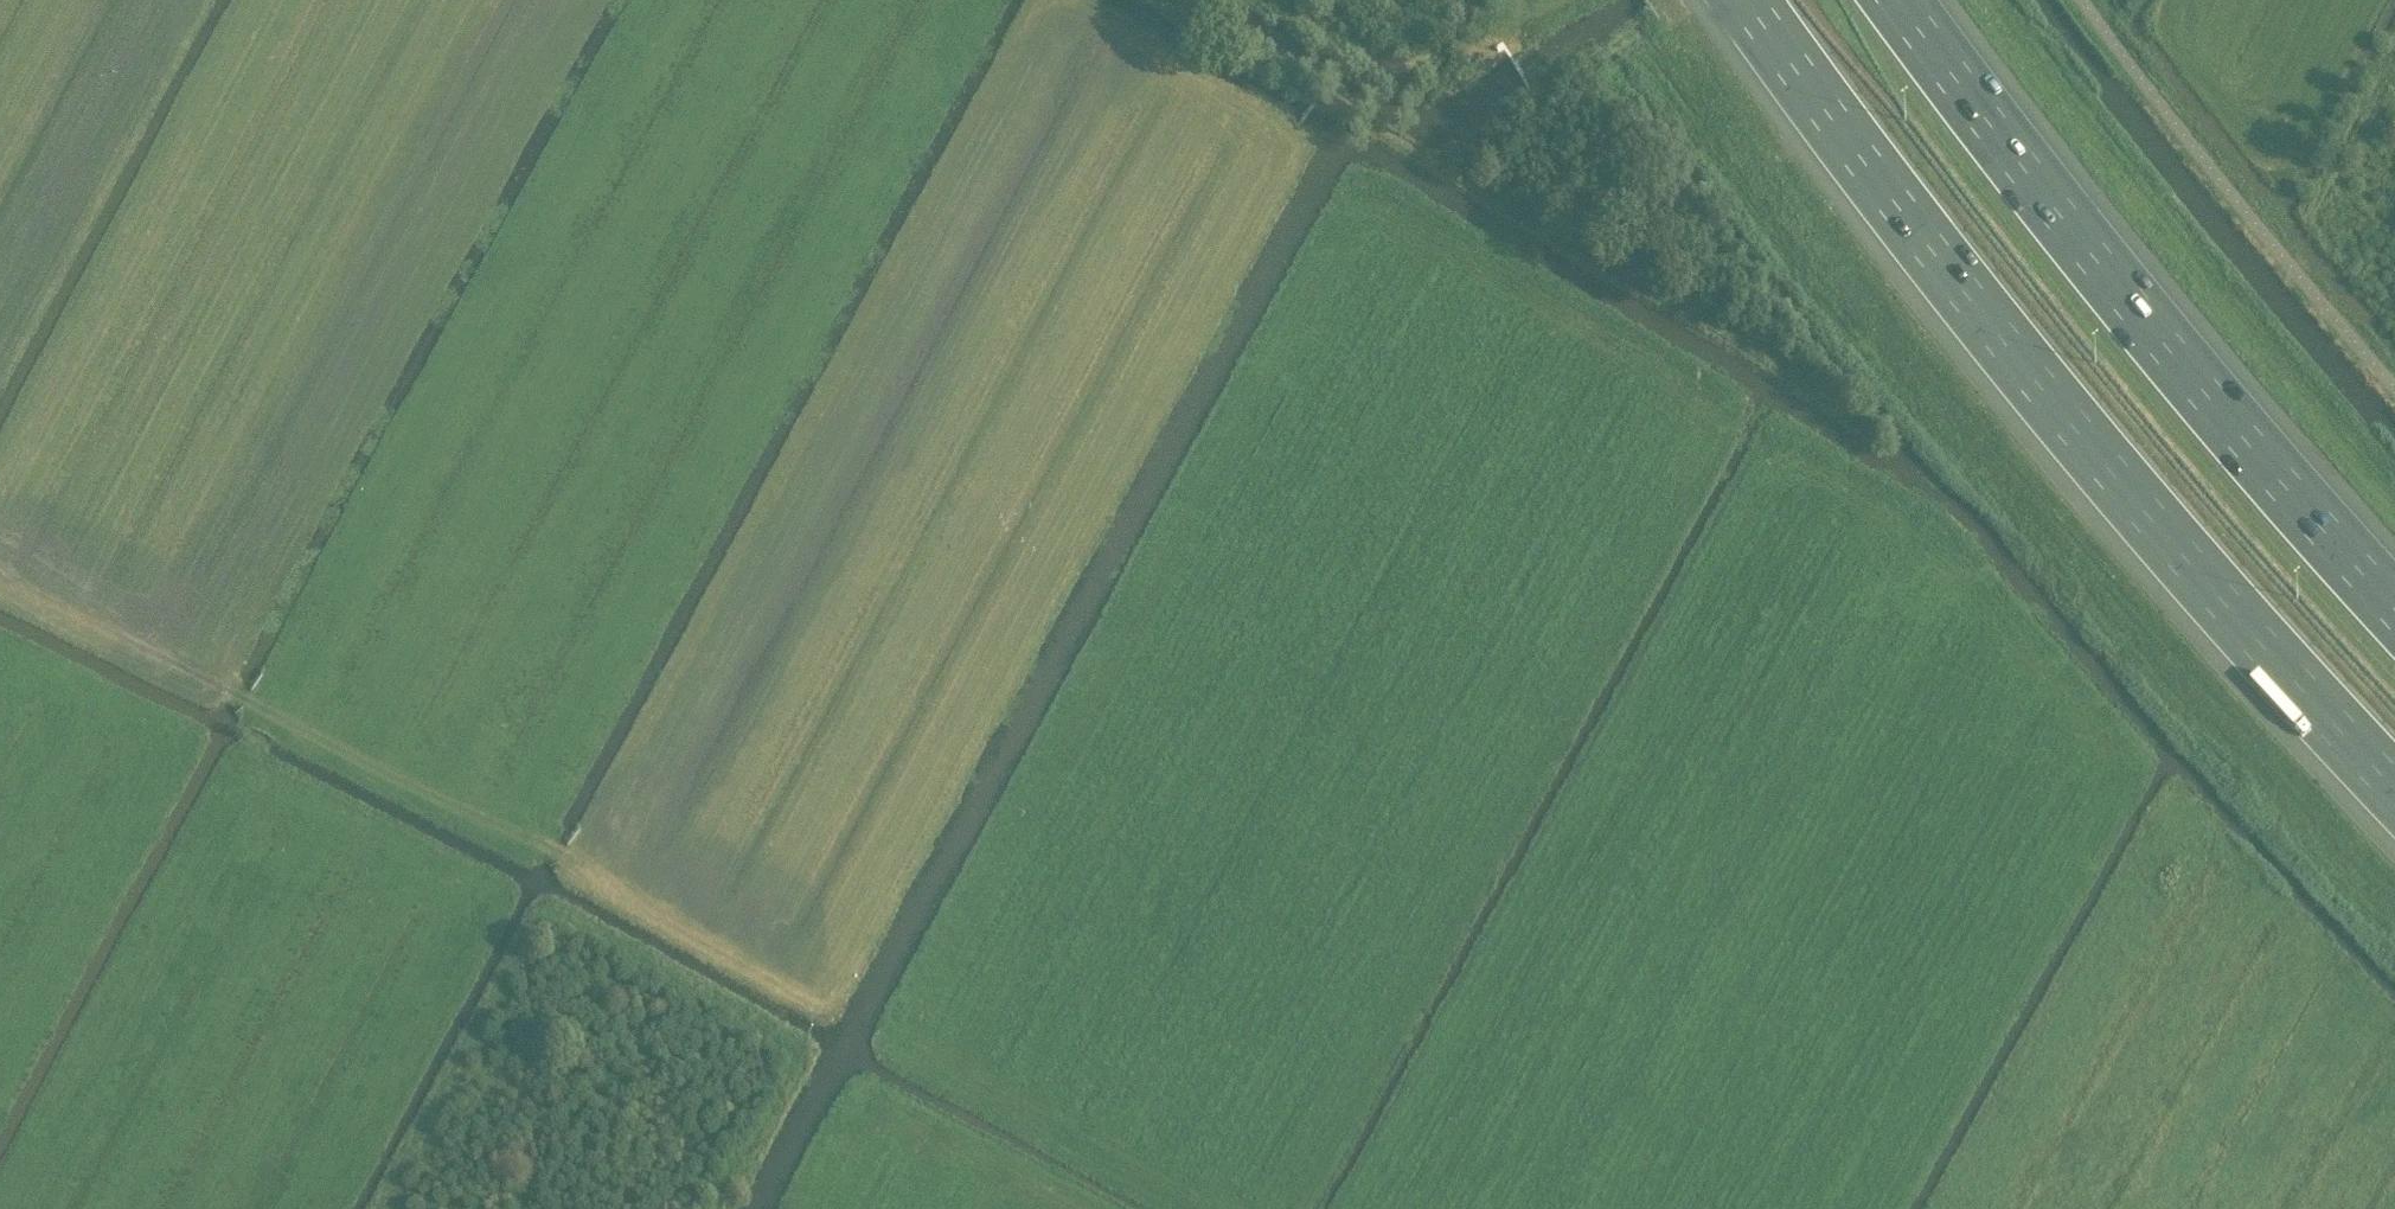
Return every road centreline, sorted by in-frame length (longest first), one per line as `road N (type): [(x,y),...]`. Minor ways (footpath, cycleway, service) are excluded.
road 1 (motorway): [(1745,0),(1827,125),(2032,383),(2394,788)]
road 2 (motorway): [(2394,608),(2120,292),(1898,0)]

